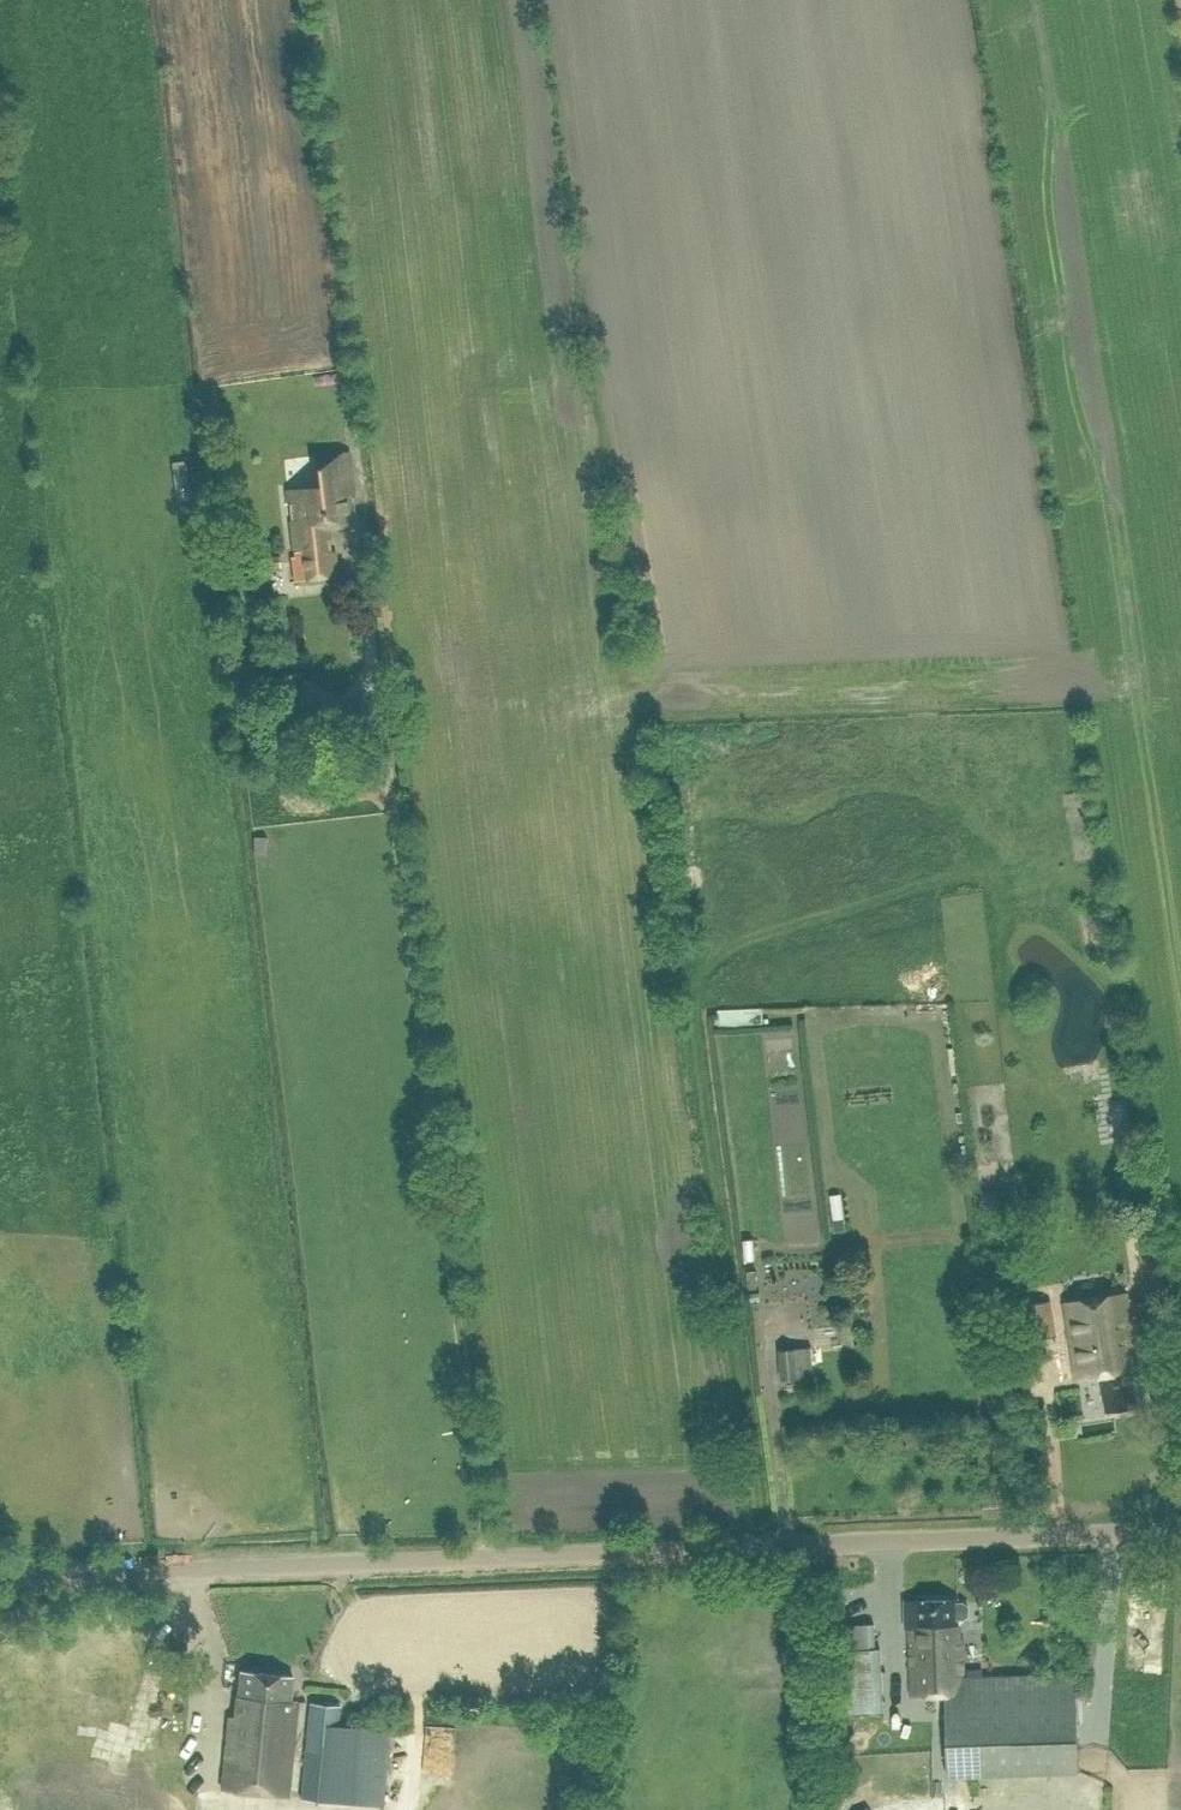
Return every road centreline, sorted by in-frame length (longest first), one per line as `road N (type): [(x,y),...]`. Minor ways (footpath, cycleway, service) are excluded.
road 1 (unclassified): [(487,1556),(363,596)]
road 2 (unclassified): [(487,1556),(1180,1530)]
road 3 (unclassified): [(0,1578),(487,1556)]

